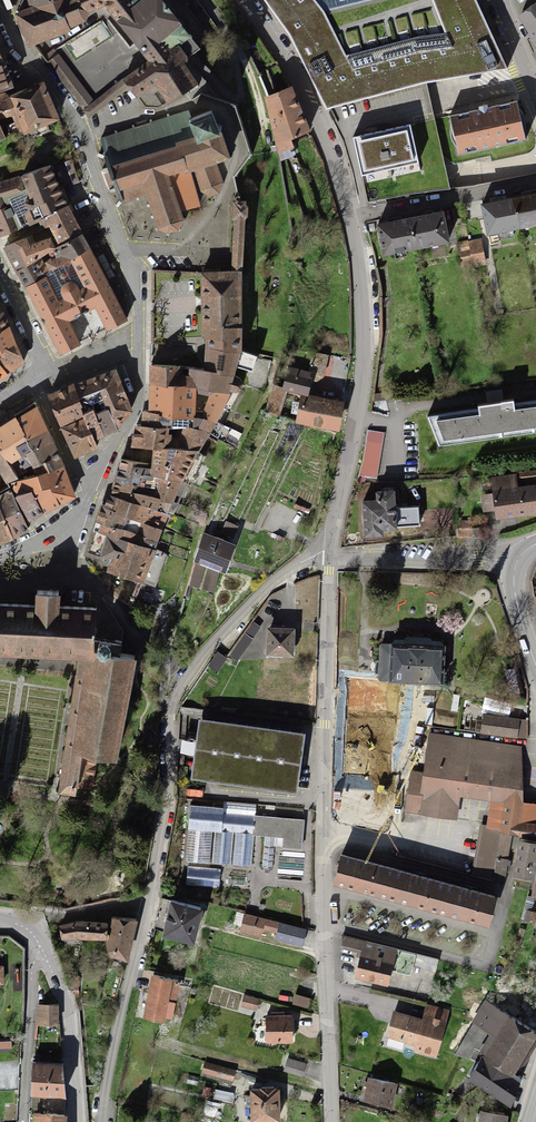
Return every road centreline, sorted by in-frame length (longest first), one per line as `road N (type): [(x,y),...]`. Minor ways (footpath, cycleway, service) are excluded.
road 1 (residential): [(329,558),(325,874),(334,1121)]
road 2 (residential): [(331,543),(269,585),(173,697),(168,799),(147,907)]
road 3 (residential): [(351,220),(364,369),(331,543)]
road 4 (residential): [(244,0),(316,118),(351,220)]
road 5 (residential): [(147,907),(102,1121)]
road 6 (residential): [(535,182),(351,220)]
road 7 (residential): [(329,558),(480,556),(516,563)]
road 8 (residential): [(80,135),(136,300)]
road 9 (residential): [(24,1121),(32,967),(44,953)]
road 10 (residential): [(44,953),(66,1010),(77,1121)]
road 11 (residential): [(80,135),(49,76),(17,44),(1,0)]
road 12 (residential): [(87,486),(139,406),(138,353)]
road 13 (residential): [(0,556),(38,544),(74,518),(87,486)]

